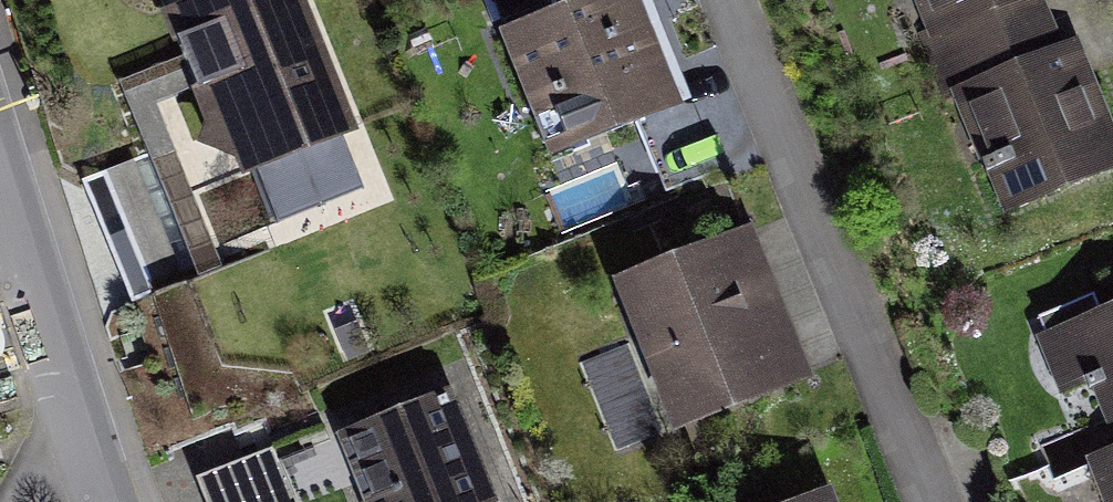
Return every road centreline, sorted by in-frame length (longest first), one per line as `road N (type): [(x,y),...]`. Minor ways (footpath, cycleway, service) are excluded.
road 1 (residential): [(724,0),(917,501)]
road 2 (residential): [(0,188),(96,501)]

